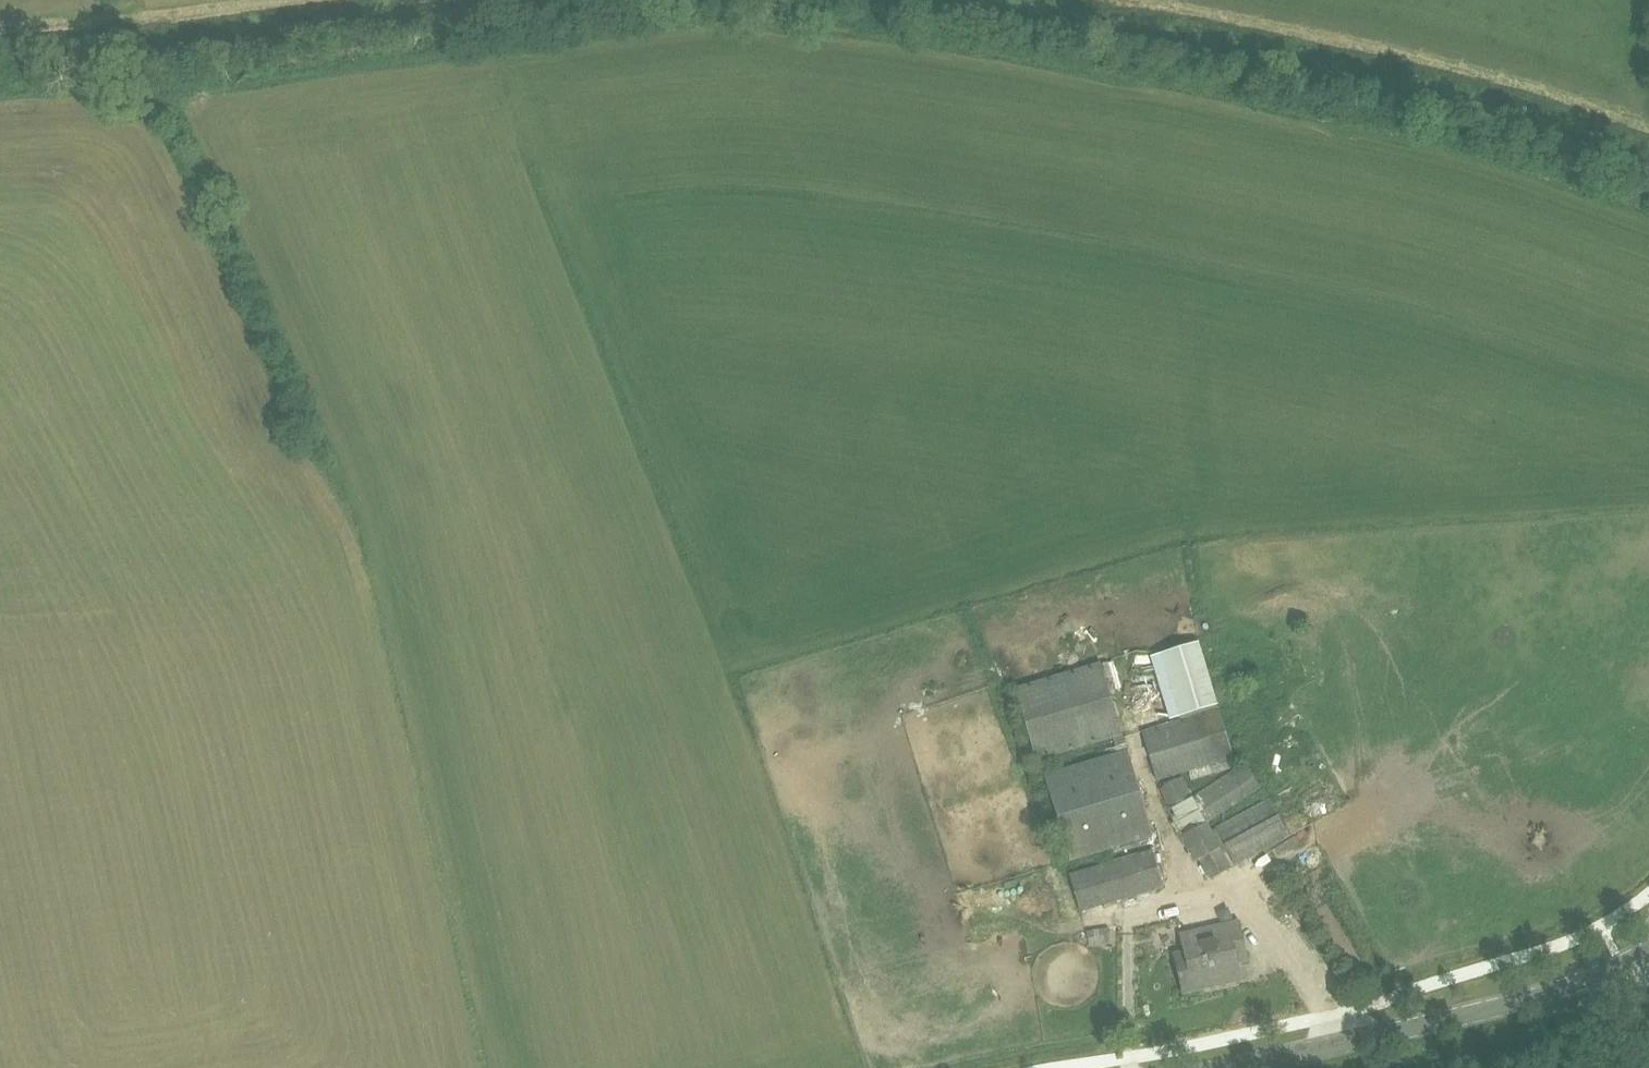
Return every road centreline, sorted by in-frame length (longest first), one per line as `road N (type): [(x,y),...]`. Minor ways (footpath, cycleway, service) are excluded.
road 1 (secondary): [(1252,1067),(1519,1002),(1648,948)]

